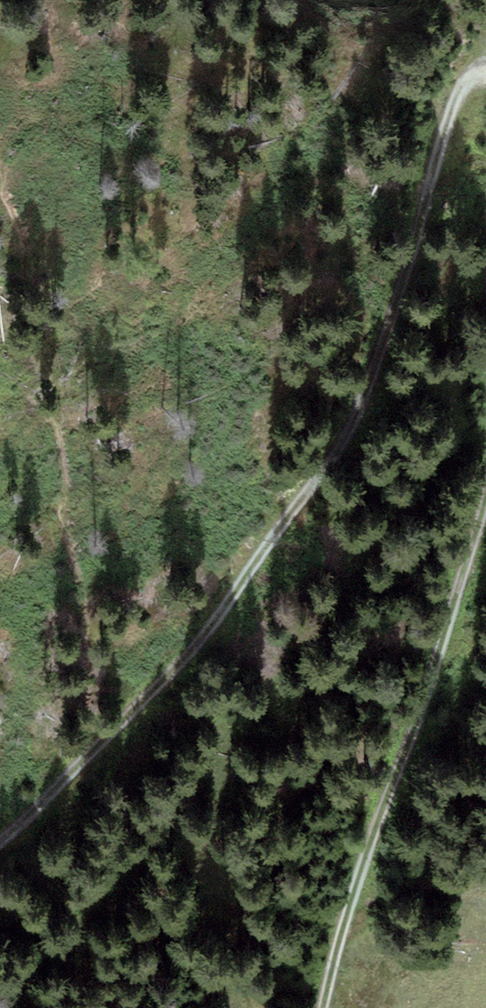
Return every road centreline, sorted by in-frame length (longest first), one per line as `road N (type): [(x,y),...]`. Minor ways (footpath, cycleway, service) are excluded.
road 1 (track): [(0,839),(206,634),(341,450),(403,296),(438,147),(462,94),(485,76)]
road 2 (track): [(485,515),(324,1007)]

